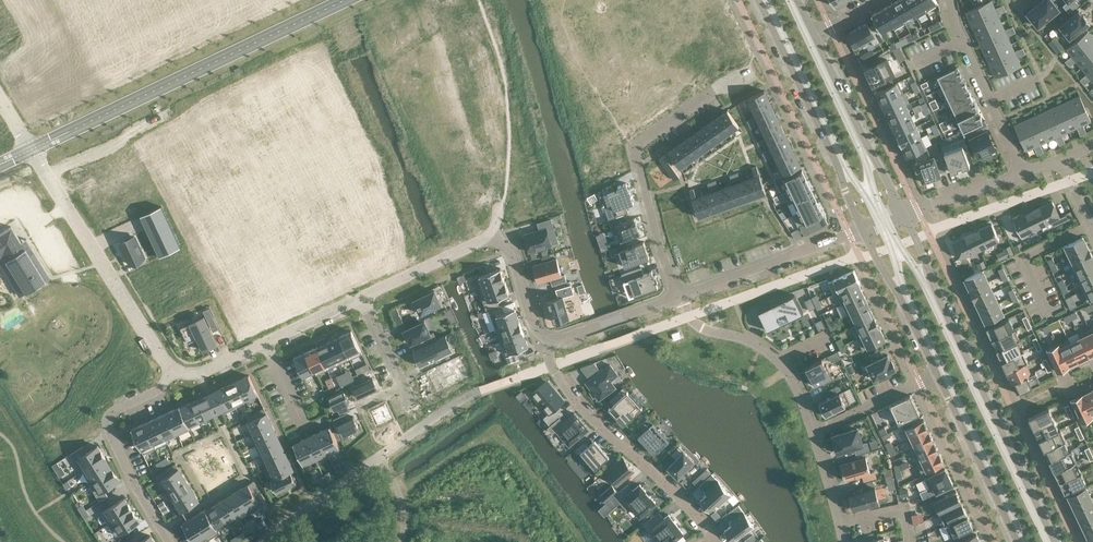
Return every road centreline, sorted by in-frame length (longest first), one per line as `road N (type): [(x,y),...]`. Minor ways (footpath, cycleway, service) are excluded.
road 1 (tertiary): [(1051,541),(926,281),(903,213)]
road 2 (residential): [(148,124),(404,0)]
road 3 (residential): [(715,91),(647,136),(635,154),(678,295)]
road 4 (tertiary): [(762,0),(863,229)]
road 5 (residential): [(436,0),(502,220),(496,237)]
road 6 (residential): [(553,364),(587,415),(716,541)]
road 7 (residential): [(199,373),(246,476),(160,530)]
road 8 (residential): [(678,295),(697,323),(775,355),(804,395),(816,432)]
road 9 (residential): [(160,530),(109,418),(156,391),(172,370)]
road 10 (tertiary): [(903,213),(811,37)]
road 11 (unclassified): [(263,541),(422,424)]
road 12 (residential): [(863,229),(678,295)]
road 13 (tertiary): [(939,370),(1020,541)]
road 14 (residential): [(1022,174),(952,0)]
road 15 (residential): [(148,124),(228,274)]
road 16 (unclassified): [(48,176),(135,318)]
road 17 (tertiary): [(863,229),(939,370)]
road 18 (residential): [(365,298),(496,237)]
road 19 (residential): [(365,298),(422,424)]
road 20 (residential): [(678,295),(550,339)]
road 21 (residential): [(1022,174),(903,213)]
road 22 (residential): [(550,339),(536,331),(511,250),(496,237)]

